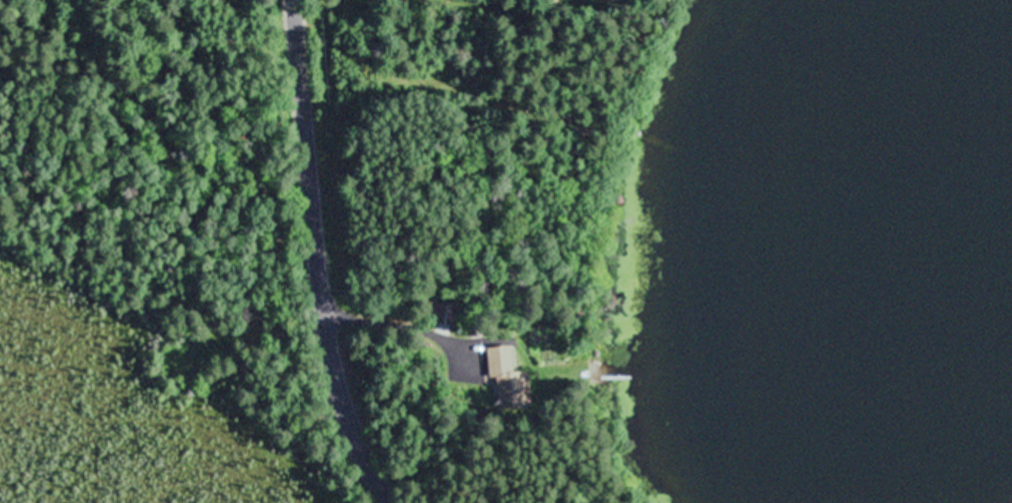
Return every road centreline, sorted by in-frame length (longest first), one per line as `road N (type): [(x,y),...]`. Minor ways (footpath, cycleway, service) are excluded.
road 1 (residential): [(406,502),(368,447),(341,372),(298,0)]

